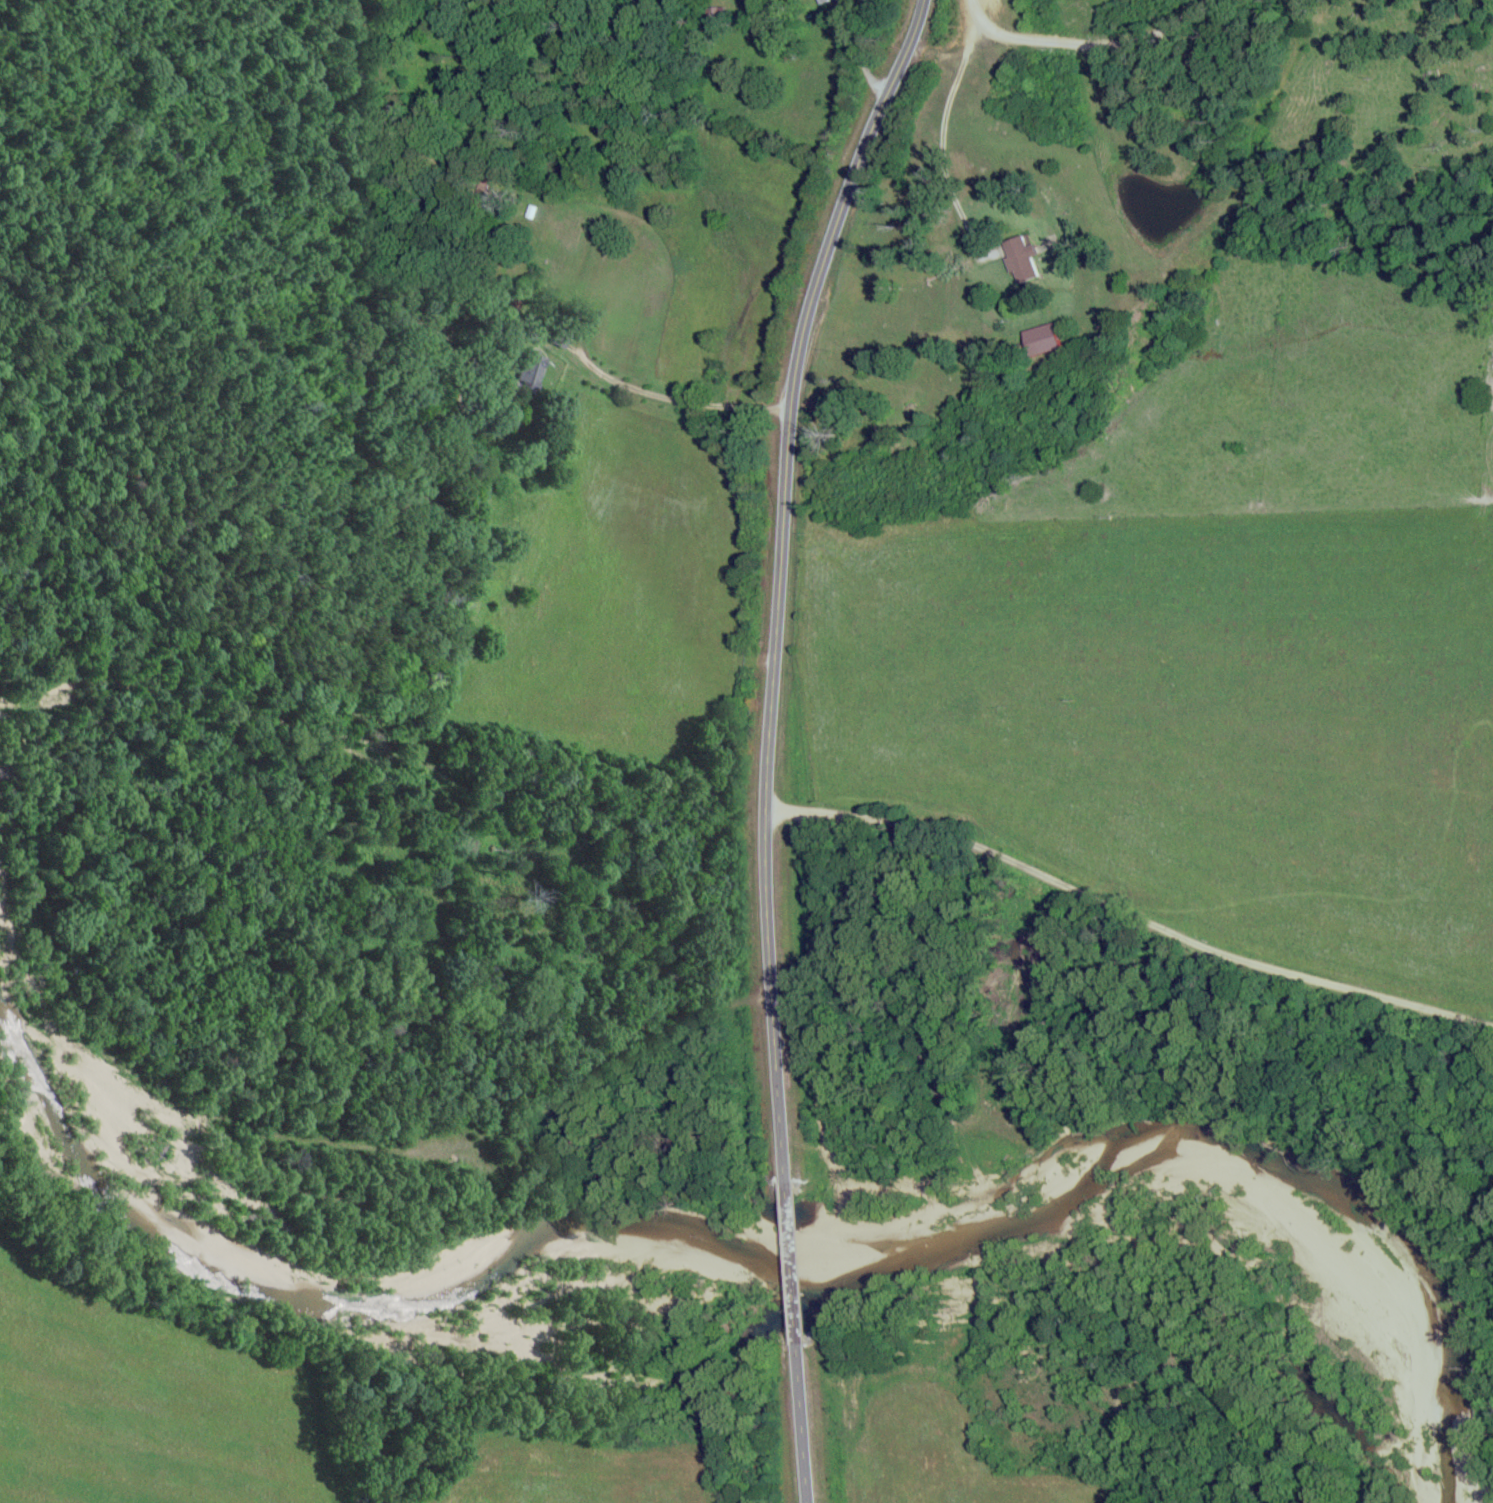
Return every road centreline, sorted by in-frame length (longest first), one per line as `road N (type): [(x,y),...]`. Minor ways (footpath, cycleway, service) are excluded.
road 1 (secondary): [(790,1178),(768,868),(786,403),(805,305),(916,0)]
road 2 (residential): [(984,23),(1105,46),(1154,34),(1204,0)]
road 3 (secondary): [(801,1346),(790,1178)]
road 4 (secondary): [(813,1502),(801,1346)]
road 5 (residential): [(899,52),(955,58),(984,23),(974,0)]

